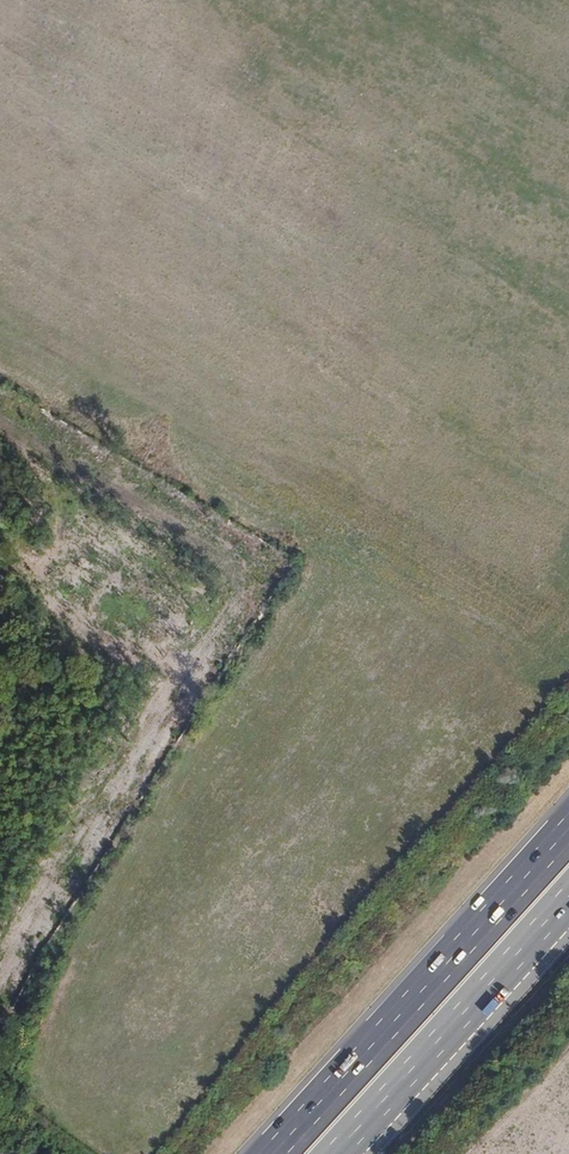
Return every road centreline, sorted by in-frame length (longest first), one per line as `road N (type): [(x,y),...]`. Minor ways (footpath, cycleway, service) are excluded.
road 1 (motorway): [(568,827),(272,1153)]
road 2 (motorway): [(341,1153),(568,902)]

